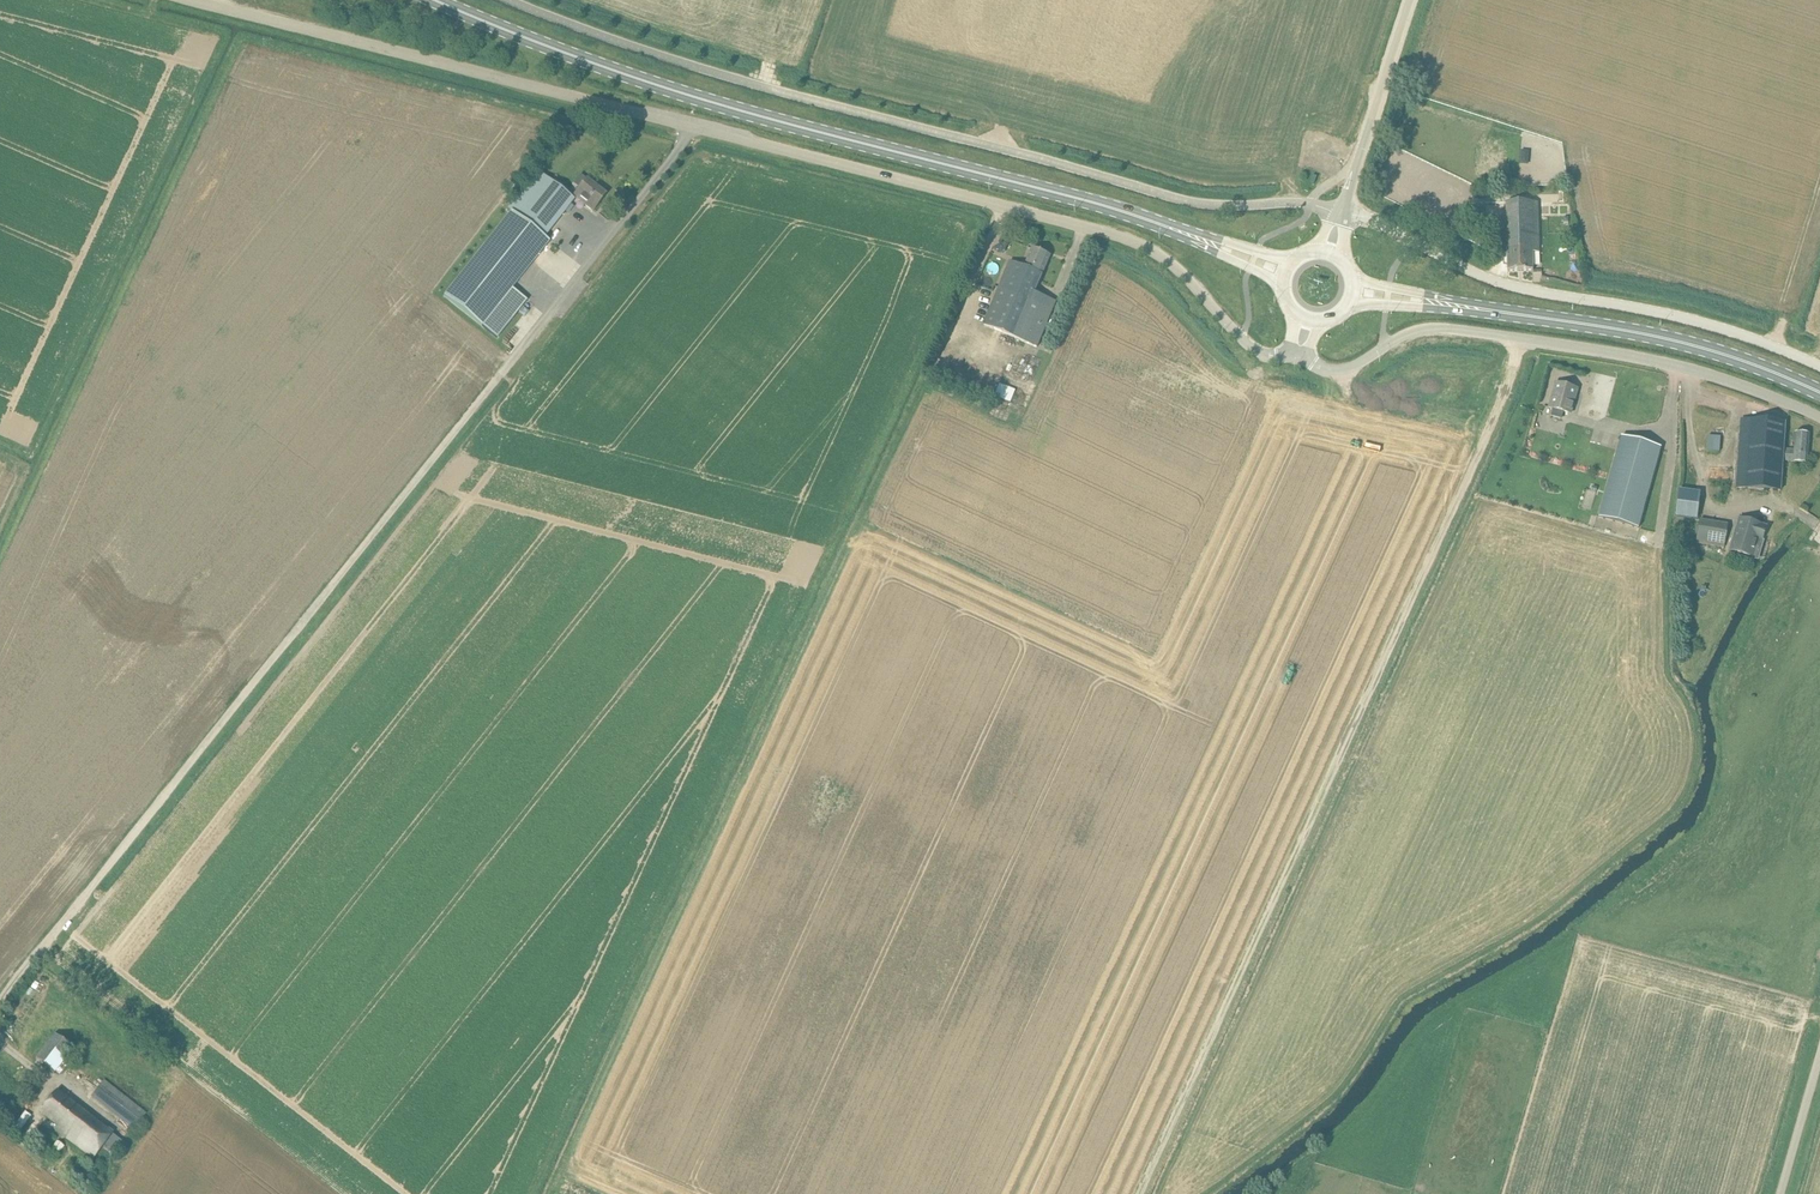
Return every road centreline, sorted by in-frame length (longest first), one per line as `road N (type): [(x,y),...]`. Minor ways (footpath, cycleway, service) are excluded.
road 1 (unclassified): [(2,998),(697,132)]
road 2 (primary): [(1284,272),(1120,210),(620,75),(428,0)]
road 3 (unclassified): [(1297,353),(1268,359),(1252,350),(1179,273),(1122,239),(697,132)]
road 4 (unclassified): [(1819,416),(1659,361),(1467,330),(1407,335),(1347,371),(1324,370),(1297,353)]
road 5 (unclassified): [(697,132),(176,0)]
road 6 (unclassified): [(1819,368),(1666,313),(1489,280),(1343,213)]
road 7 (primary): [(1819,394),(1736,359),(1638,332),(1356,291)]
road 8 (unclassified): [(1343,213),(1410,0)]
road 9 (unclassified): [(1783,1193),(1819,1063)]

